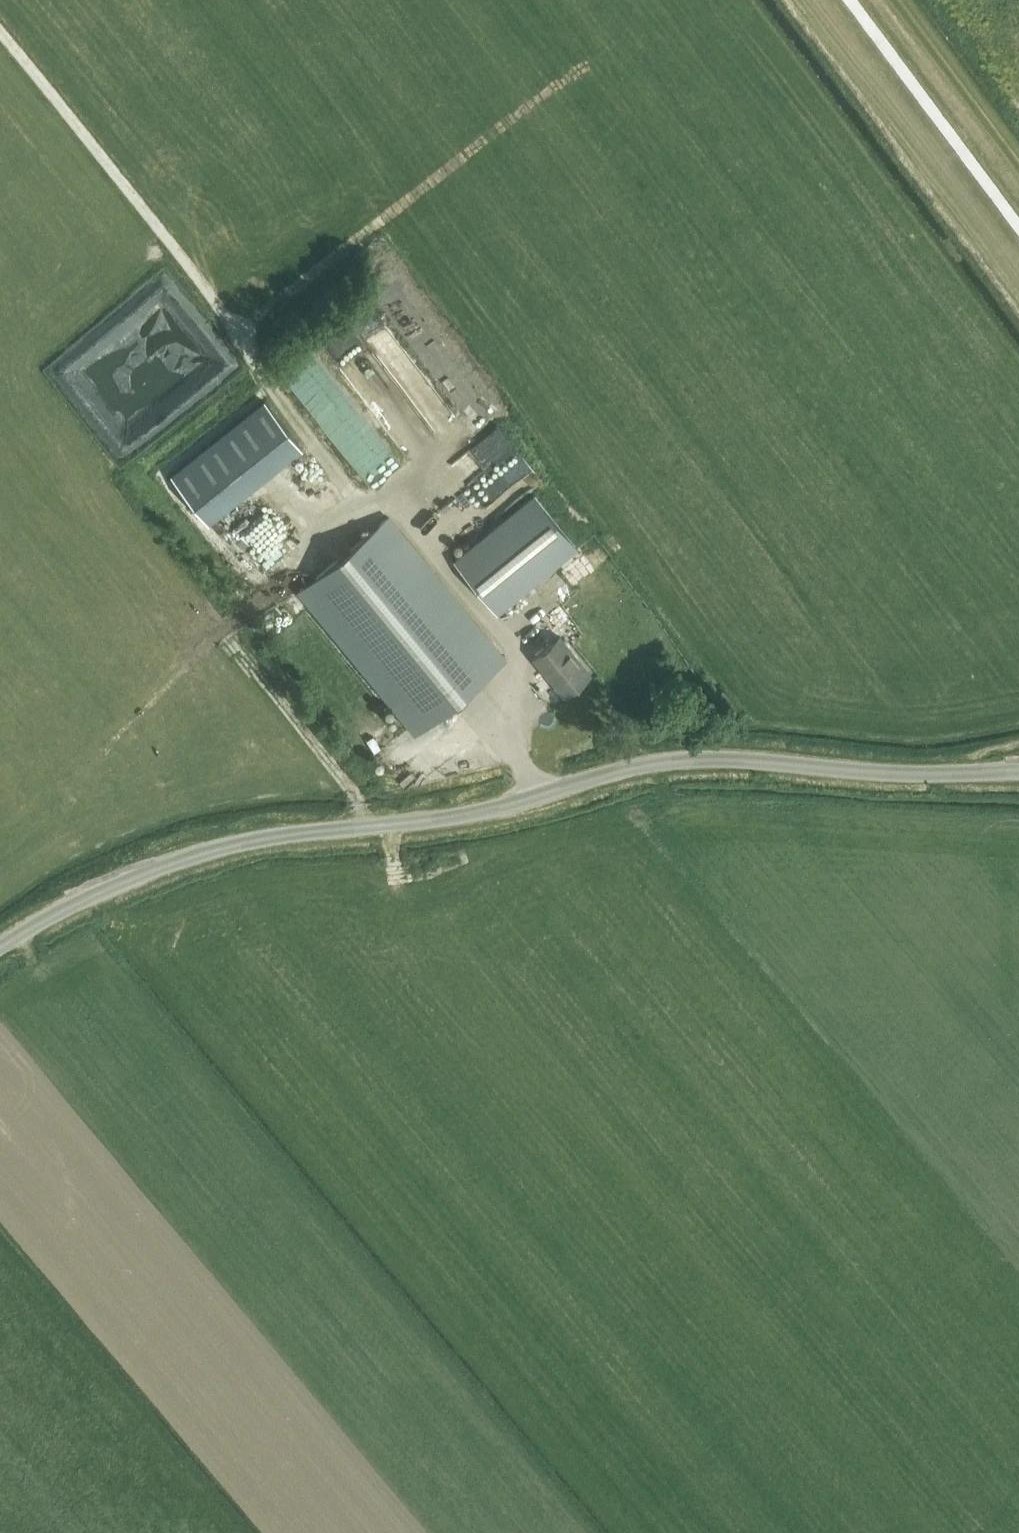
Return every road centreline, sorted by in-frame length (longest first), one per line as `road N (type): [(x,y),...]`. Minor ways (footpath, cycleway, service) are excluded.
road 1 (unclassified): [(0,945),(94,892),(192,854),(299,832),(468,813),(666,760),(935,772),(1018,767)]

